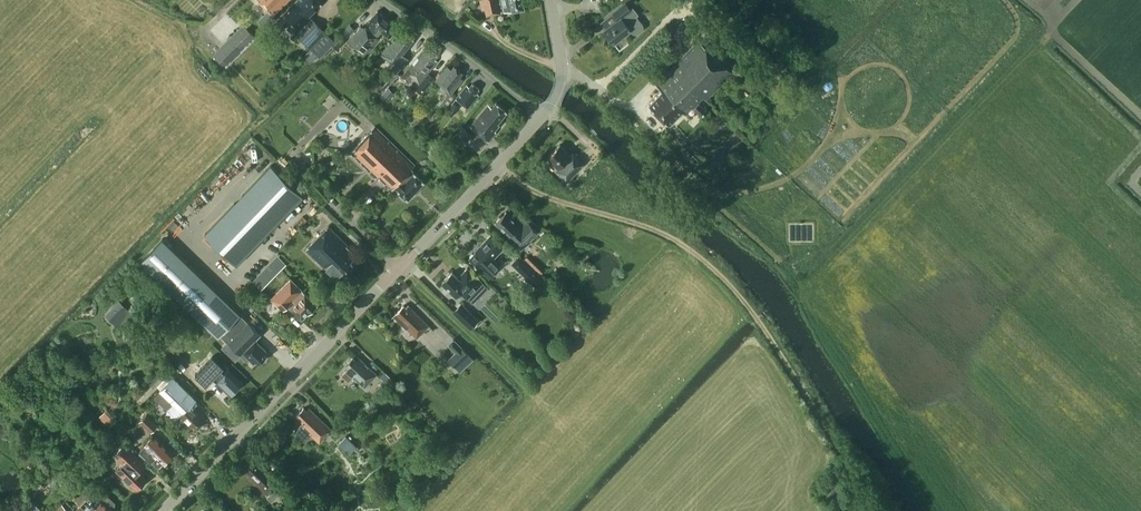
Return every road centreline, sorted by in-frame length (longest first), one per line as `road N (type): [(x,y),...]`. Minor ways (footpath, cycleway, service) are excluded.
road 1 (tertiary): [(162,510),(543,117)]
road 2 (track): [(862,510),(870,498),(747,304),(706,261),(652,229),(532,189),(499,164)]
road 3 (residential): [(543,117),(378,0)]
road 4 (tertiary): [(543,117),(562,73),(550,0)]

